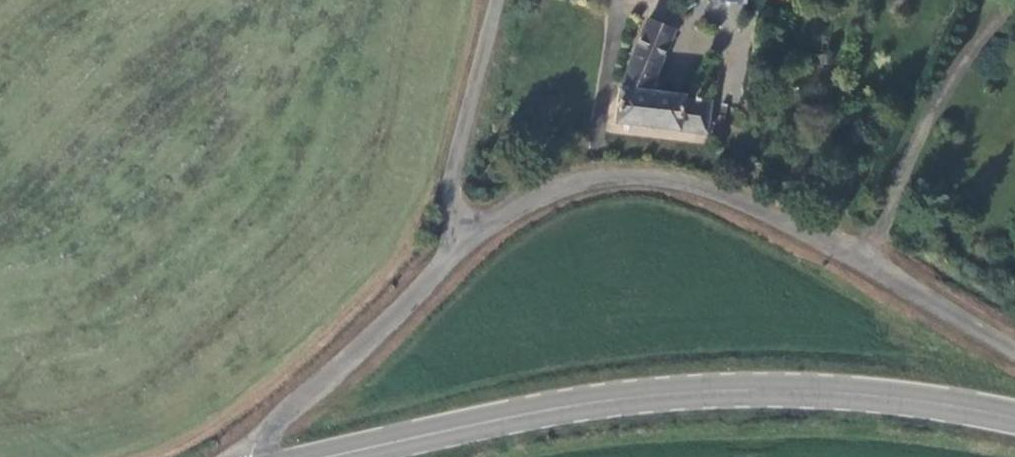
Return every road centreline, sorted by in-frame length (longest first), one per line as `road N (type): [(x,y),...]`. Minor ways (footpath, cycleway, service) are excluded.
road 1 (secondary): [(1014,417),(847,393),(655,395),(324,456)]
road 2 (unclassified): [(1014,349),(858,257),(748,204),(648,178),(569,183),(511,209),(459,253)]
road 3 (unclassified): [(459,253),(247,456)]
road 4 (unclassified): [(498,0),(450,184),(459,253)]

